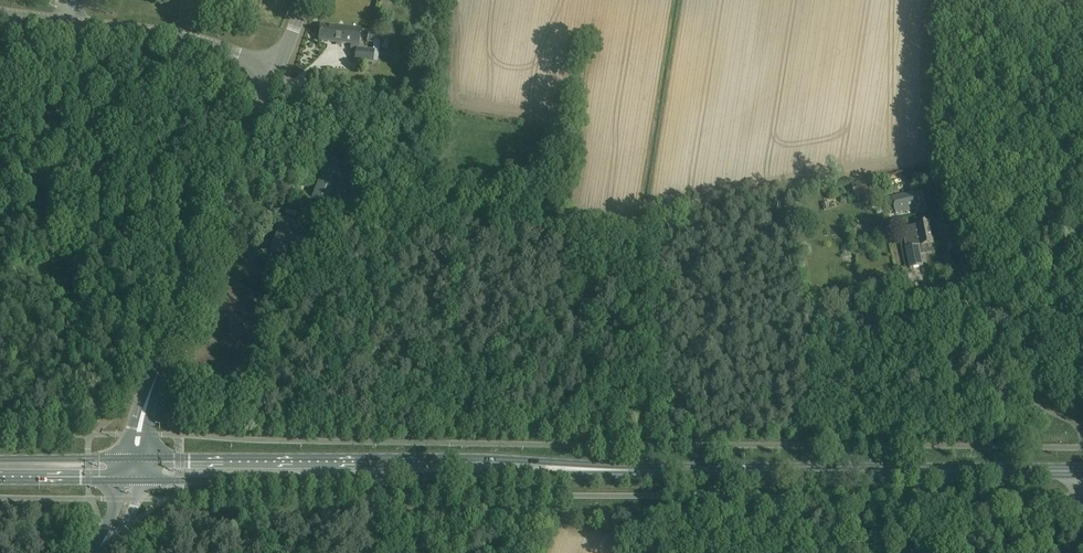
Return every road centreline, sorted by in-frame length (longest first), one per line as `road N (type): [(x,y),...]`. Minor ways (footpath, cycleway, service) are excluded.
road 1 (primary): [(614,470),(511,458),(135,458)]
road 2 (primary): [(140,479),(614,470)]
road 3 (primary): [(614,470),(1081,470)]
road 4 (unclassified): [(135,458),(147,401),(280,65)]
road 5 (track): [(1015,367),(977,282),(938,154),(940,0)]
road 6 (unclassified): [(739,534),(793,499),(1081,498),(1081,470)]
road 7 (unclassified): [(0,11),(174,34),(280,65)]
road 8 (primary): [(135,458),(0,459)]

